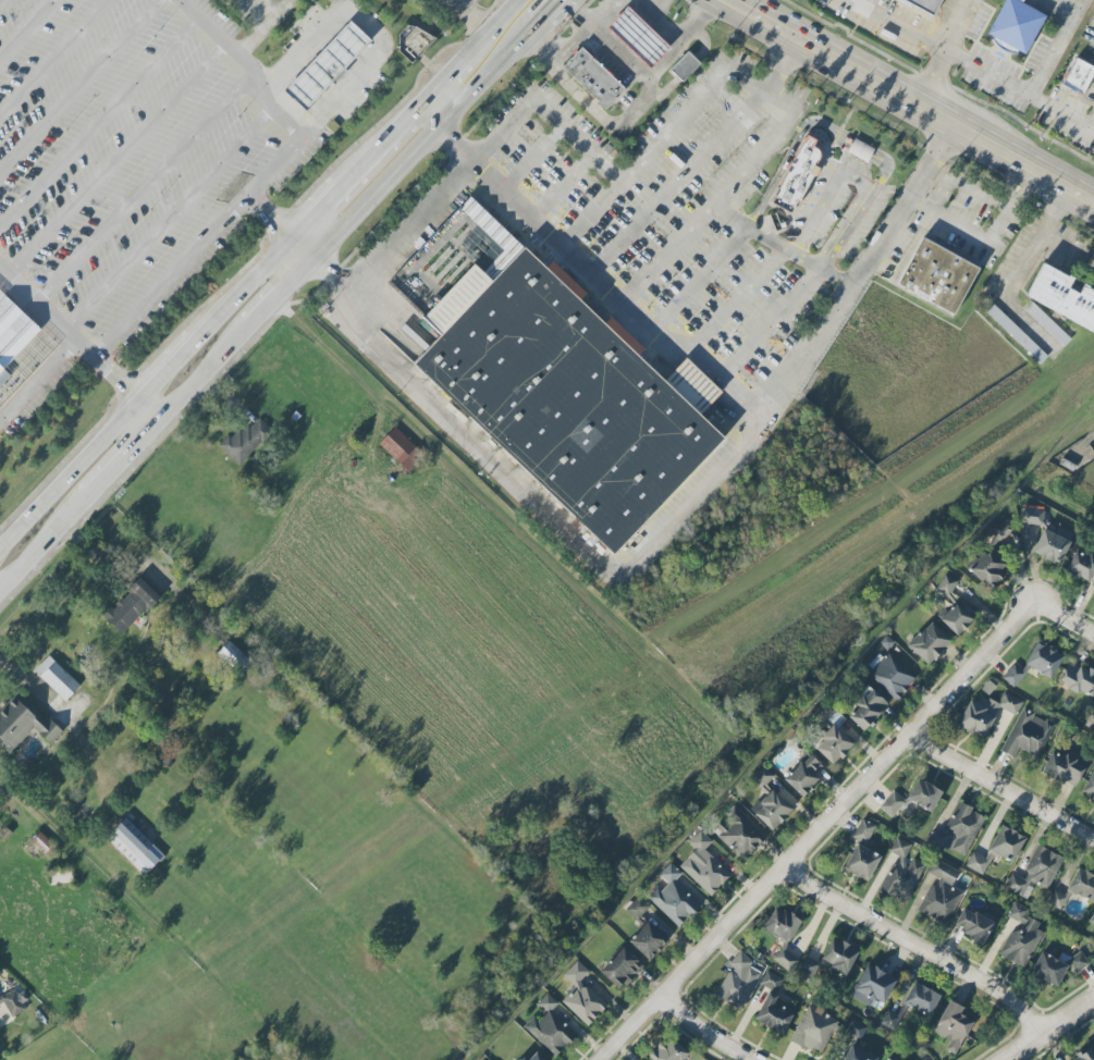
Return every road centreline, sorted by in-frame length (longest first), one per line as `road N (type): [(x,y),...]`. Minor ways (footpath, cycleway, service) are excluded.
road 1 (secondary): [(0,582),(559,0)]
road 2 (secondary): [(520,0),(0,550)]
road 3 (residential): [(1053,611),(836,818),(610,1059)]
road 4 (primary): [(725,0),(1093,197)]
road 5 (residential): [(1031,1033),(787,873)]
road 6 (residential): [(1093,845),(914,740)]
road 7 (residential): [(1093,992),(993,1059)]

